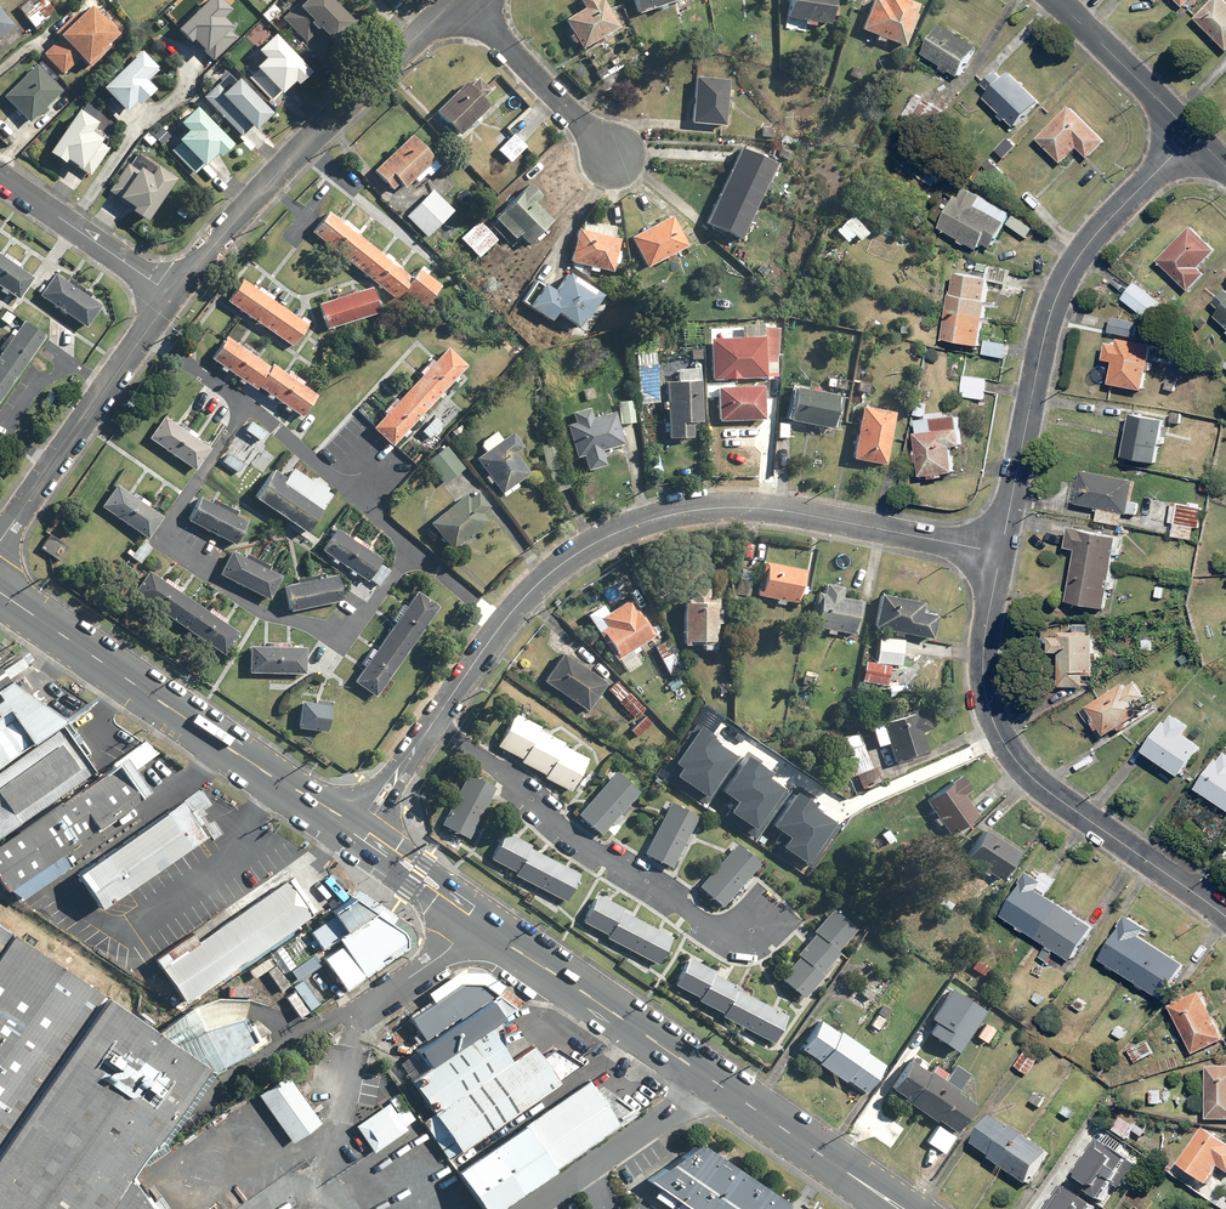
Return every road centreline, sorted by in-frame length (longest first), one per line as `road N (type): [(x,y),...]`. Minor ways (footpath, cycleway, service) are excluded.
road 1 (residential): [(359,832),(516,604),(548,573),(617,532),(695,510),(753,508),(1001,553)]
road 2 (secondary): [(472,917),(897,1208)]
road 3 (residential): [(1225,917),(1050,793),(1001,738),(983,670),(1001,553)]
road 4 (residential): [(1001,553),(1059,292),(1088,245),(1194,134)]
road 5 (secondary): [(0,592),(359,832)]
road 6 (residential): [(456,0),(309,138),(171,295)]
road 7 (residential): [(171,295),(0,540)]
road 8 (residential): [(463,0),(613,154)]
road 9 (residential): [(0,177),(171,295)]
road 10 (residential): [(1194,134),(1056,0)]
road 11 (residential): [(342,1022),(439,958),(472,917)]

